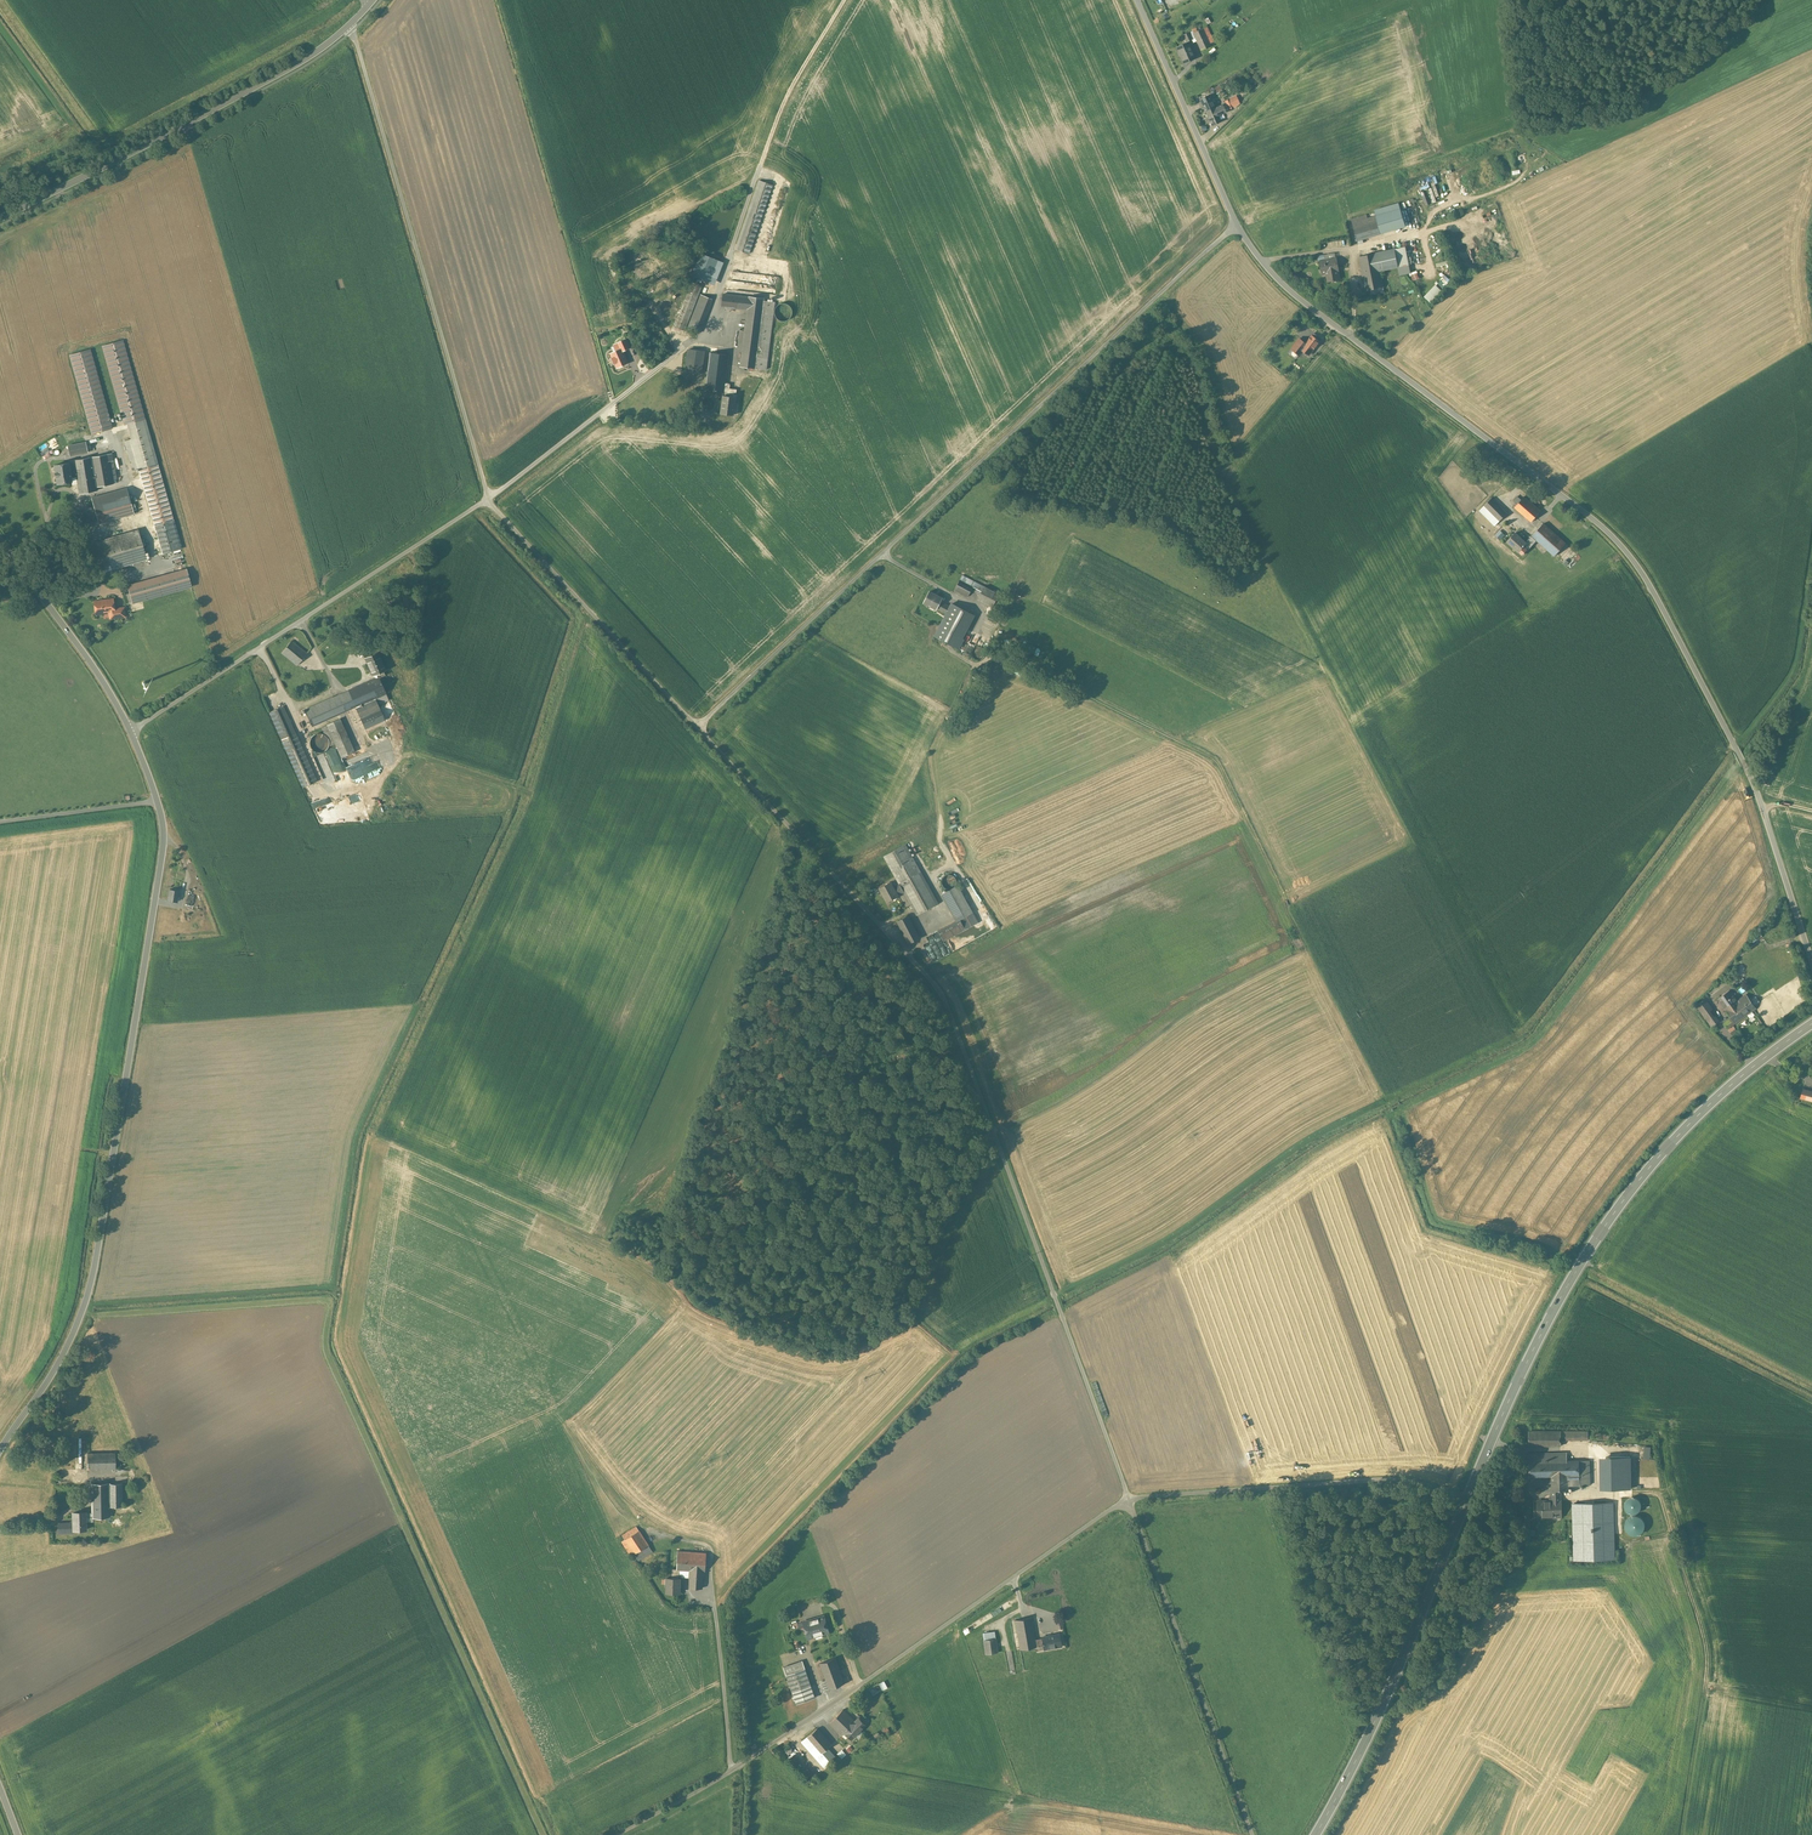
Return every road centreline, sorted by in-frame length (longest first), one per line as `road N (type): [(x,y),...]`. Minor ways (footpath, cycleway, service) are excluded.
road 1 (unclassified): [(1234,224),(1298,299),(1619,544),(1644,577),(1757,792),(1811,962)]
road 2 (unclassified): [(696,730),(937,987),(1128,1499)]
road 3 (tertiary): [(0,1452),(62,1358),(98,1249),(162,851),(160,811),(131,731)]
road 4 (unclassified): [(696,730),(1234,224)]
road 5 (unclassified): [(1128,1499),(730,1772),(616,1834)]
road 6 (secondary): [(1467,1501),(1536,1342),(1613,1213),(1708,1105),(1811,1024)]
road 7 (unclassified): [(351,26),(484,500)]
road 8 (unclassified): [(484,500),(131,731)]
road 9 (unclassified): [(0,219),(289,69),(351,26)]
road 10 (secondary): [(1316,1834),(1386,1695),(1467,1501)]
road 11 (unclassified): [(1128,1499),(1253,1834)]
road 12 (unclassified): [(1467,1501),(1393,1480),(1128,1499)]
road 13 (unclassified): [(484,500),(696,730)]
road 14 (unclassified): [(1136,0),(1234,224)]
road 15 (tertiary): [(131,731),(0,541)]

